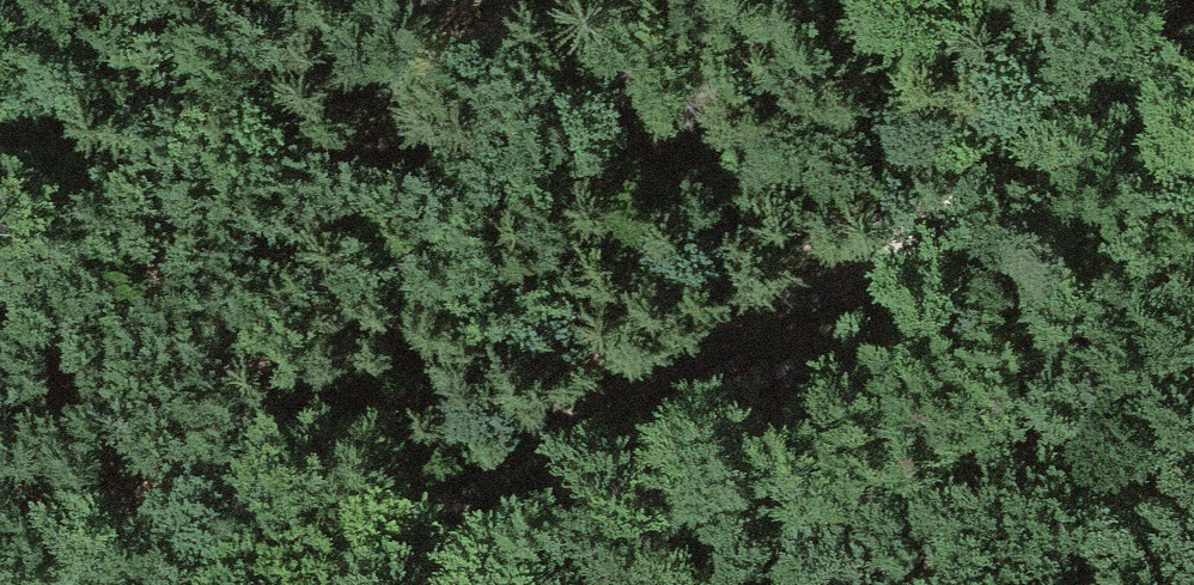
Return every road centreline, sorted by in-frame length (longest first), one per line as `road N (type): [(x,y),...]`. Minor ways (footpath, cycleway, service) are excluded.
road 1 (track): [(1193,94),(1066,124),(465,149),(0,146)]
road 2 (track): [(1193,27),(1066,124),(334,584)]

